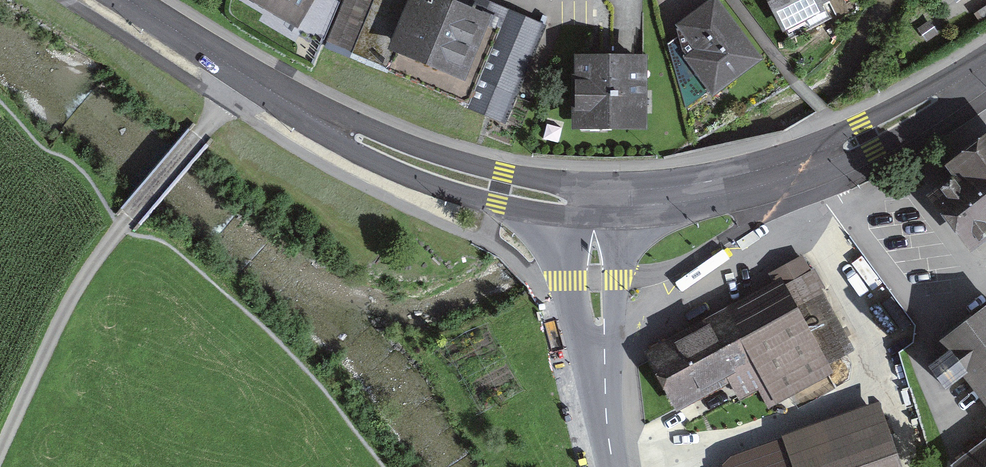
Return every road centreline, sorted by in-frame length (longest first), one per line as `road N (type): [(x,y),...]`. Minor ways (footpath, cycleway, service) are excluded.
road 1 (residential): [(244,74),(82,282),(0,452)]
road 2 (primary): [(985,66),(865,138),(775,175),(693,194),(598,201)]
road 3 (primary): [(598,201),(537,196),(420,164),(244,74)]
road 4 (secondary): [(615,466),(596,281),(598,201)]
road 5 (primary): [(244,74),(128,0)]

